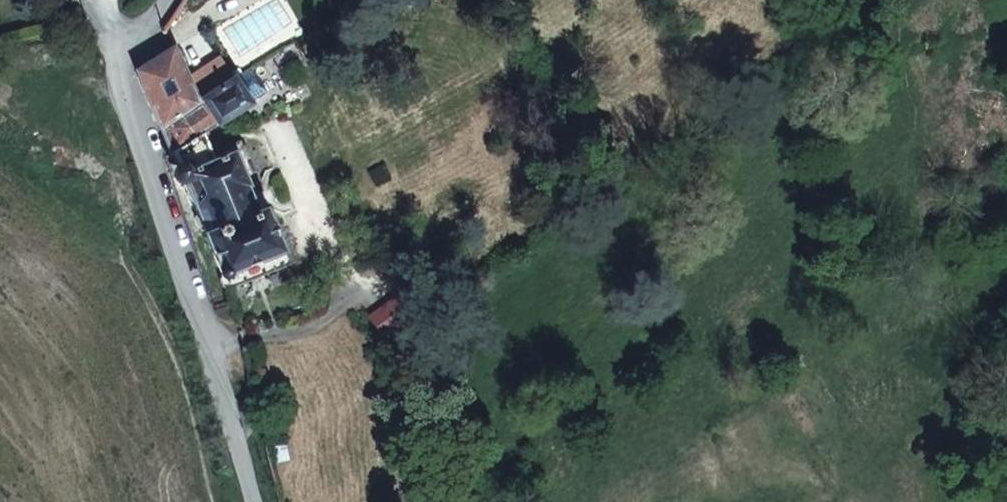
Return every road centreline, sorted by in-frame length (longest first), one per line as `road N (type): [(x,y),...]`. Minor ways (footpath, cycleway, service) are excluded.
road 1 (residential): [(251,501),(125,111),(129,58),(167,0)]

